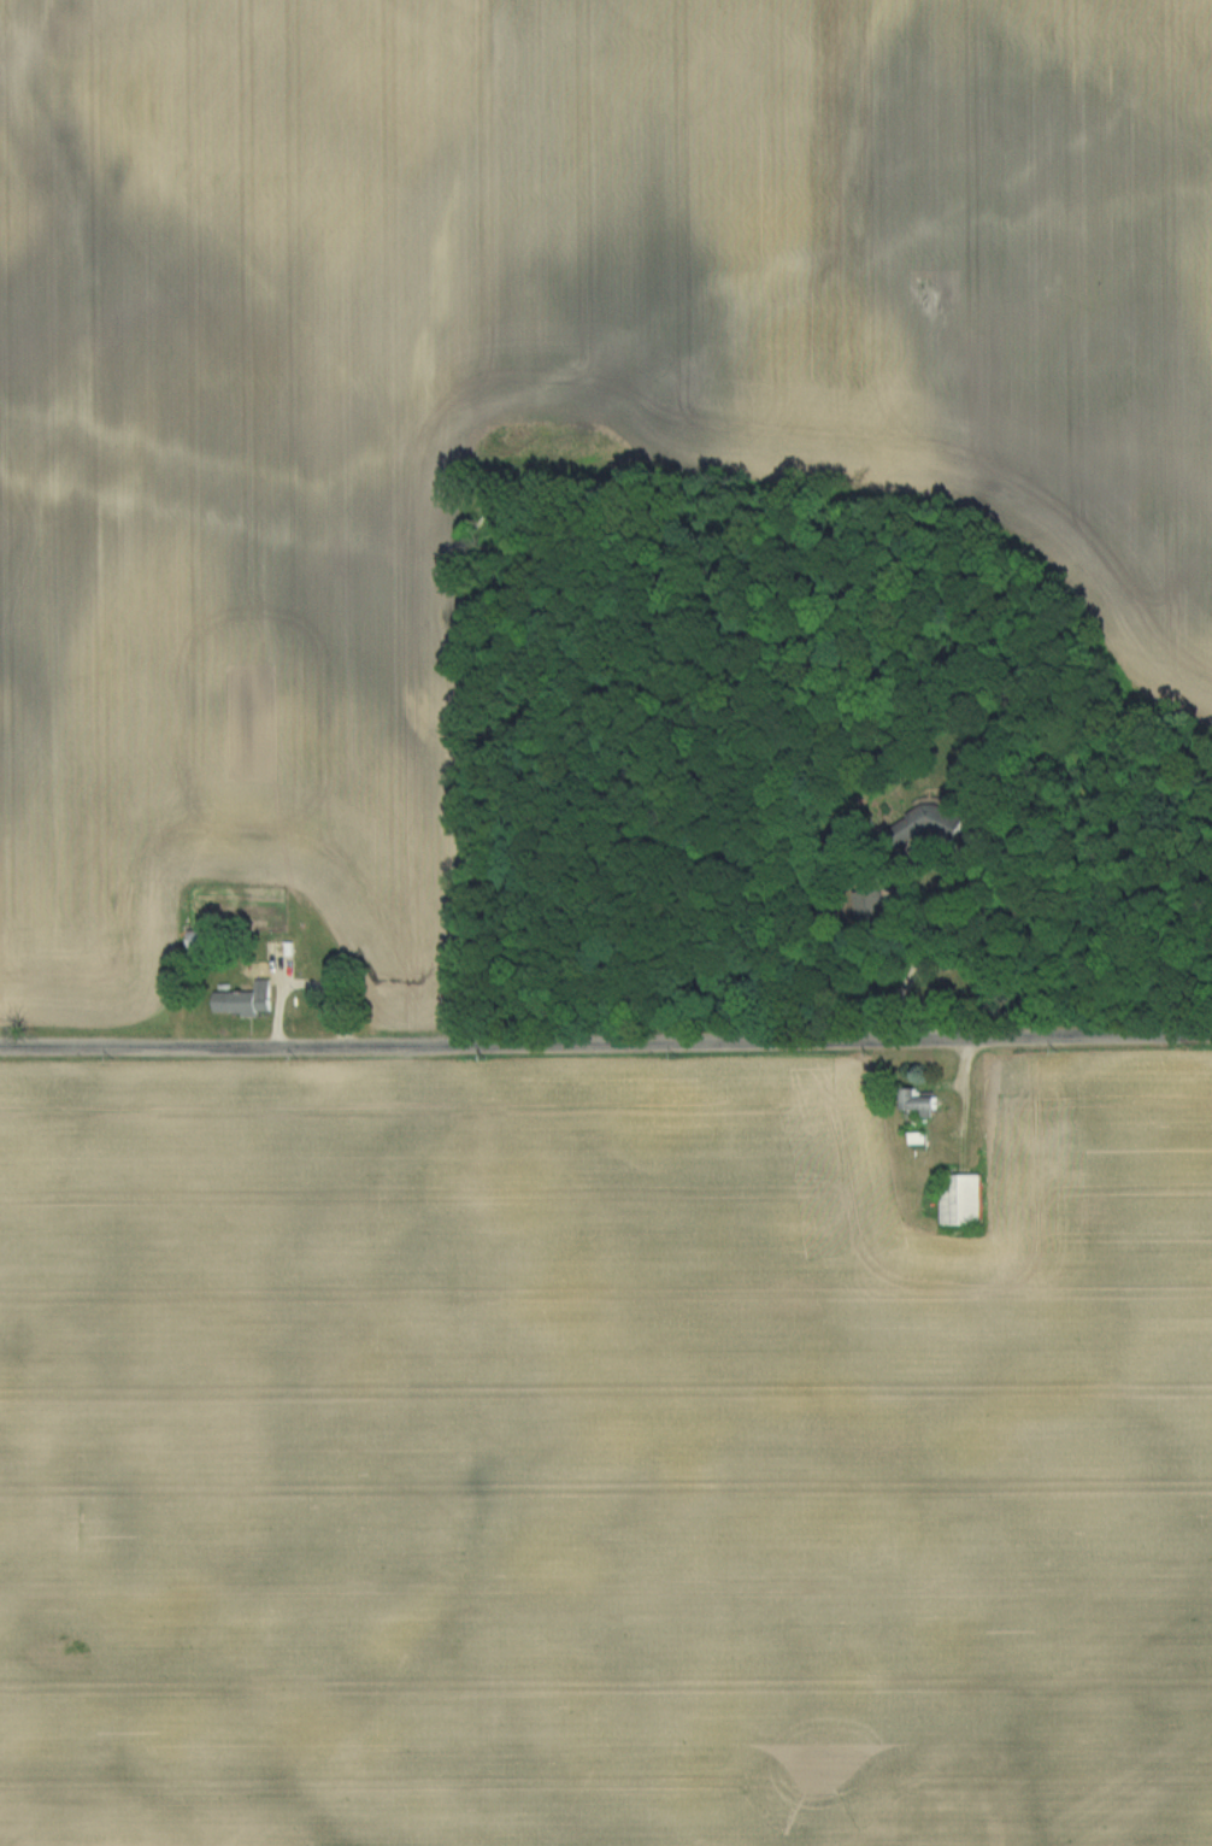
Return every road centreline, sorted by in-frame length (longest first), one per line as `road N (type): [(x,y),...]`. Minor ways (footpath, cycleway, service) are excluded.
road 1 (residential): [(0,1049),(1211,1037)]

